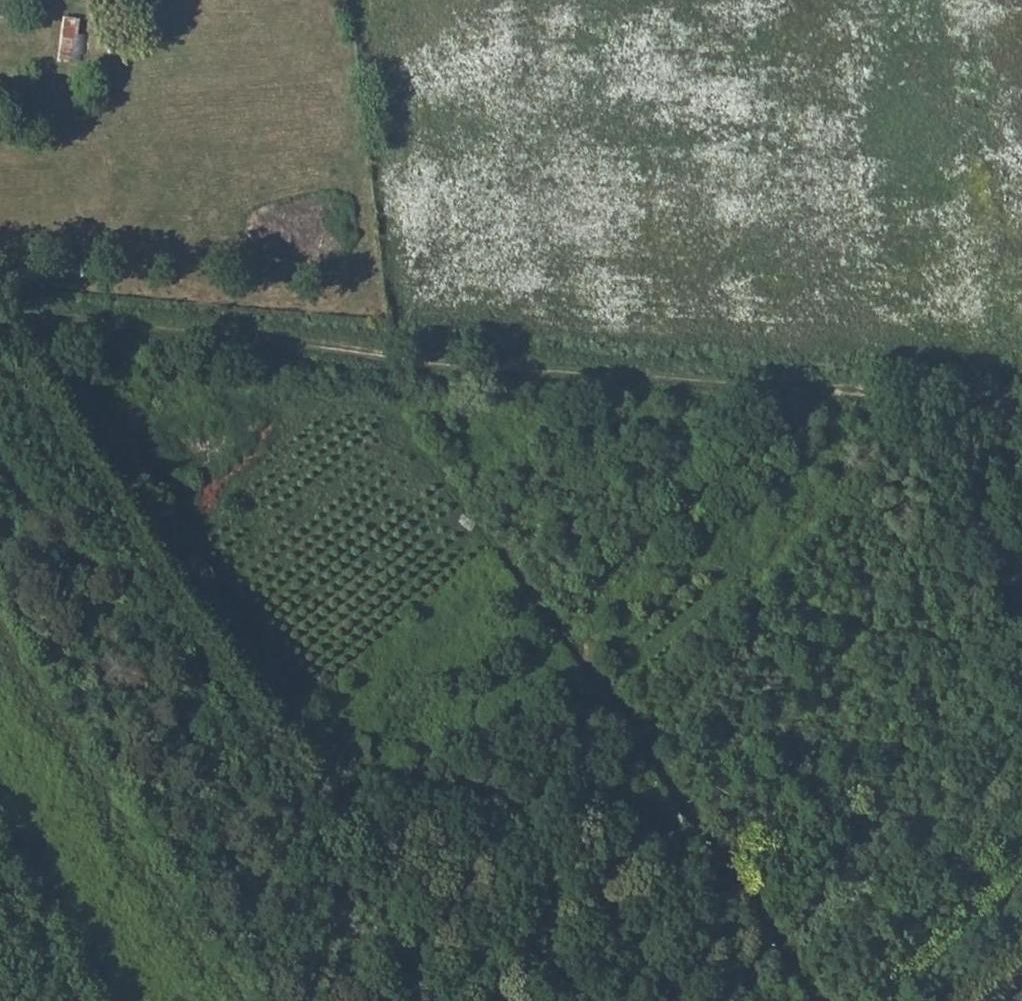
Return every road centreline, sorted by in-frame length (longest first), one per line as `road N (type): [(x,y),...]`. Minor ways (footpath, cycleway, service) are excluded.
road 1 (track): [(833,395),(786,437),(290,395)]
road 2 (track): [(1021,403),(833,395)]

